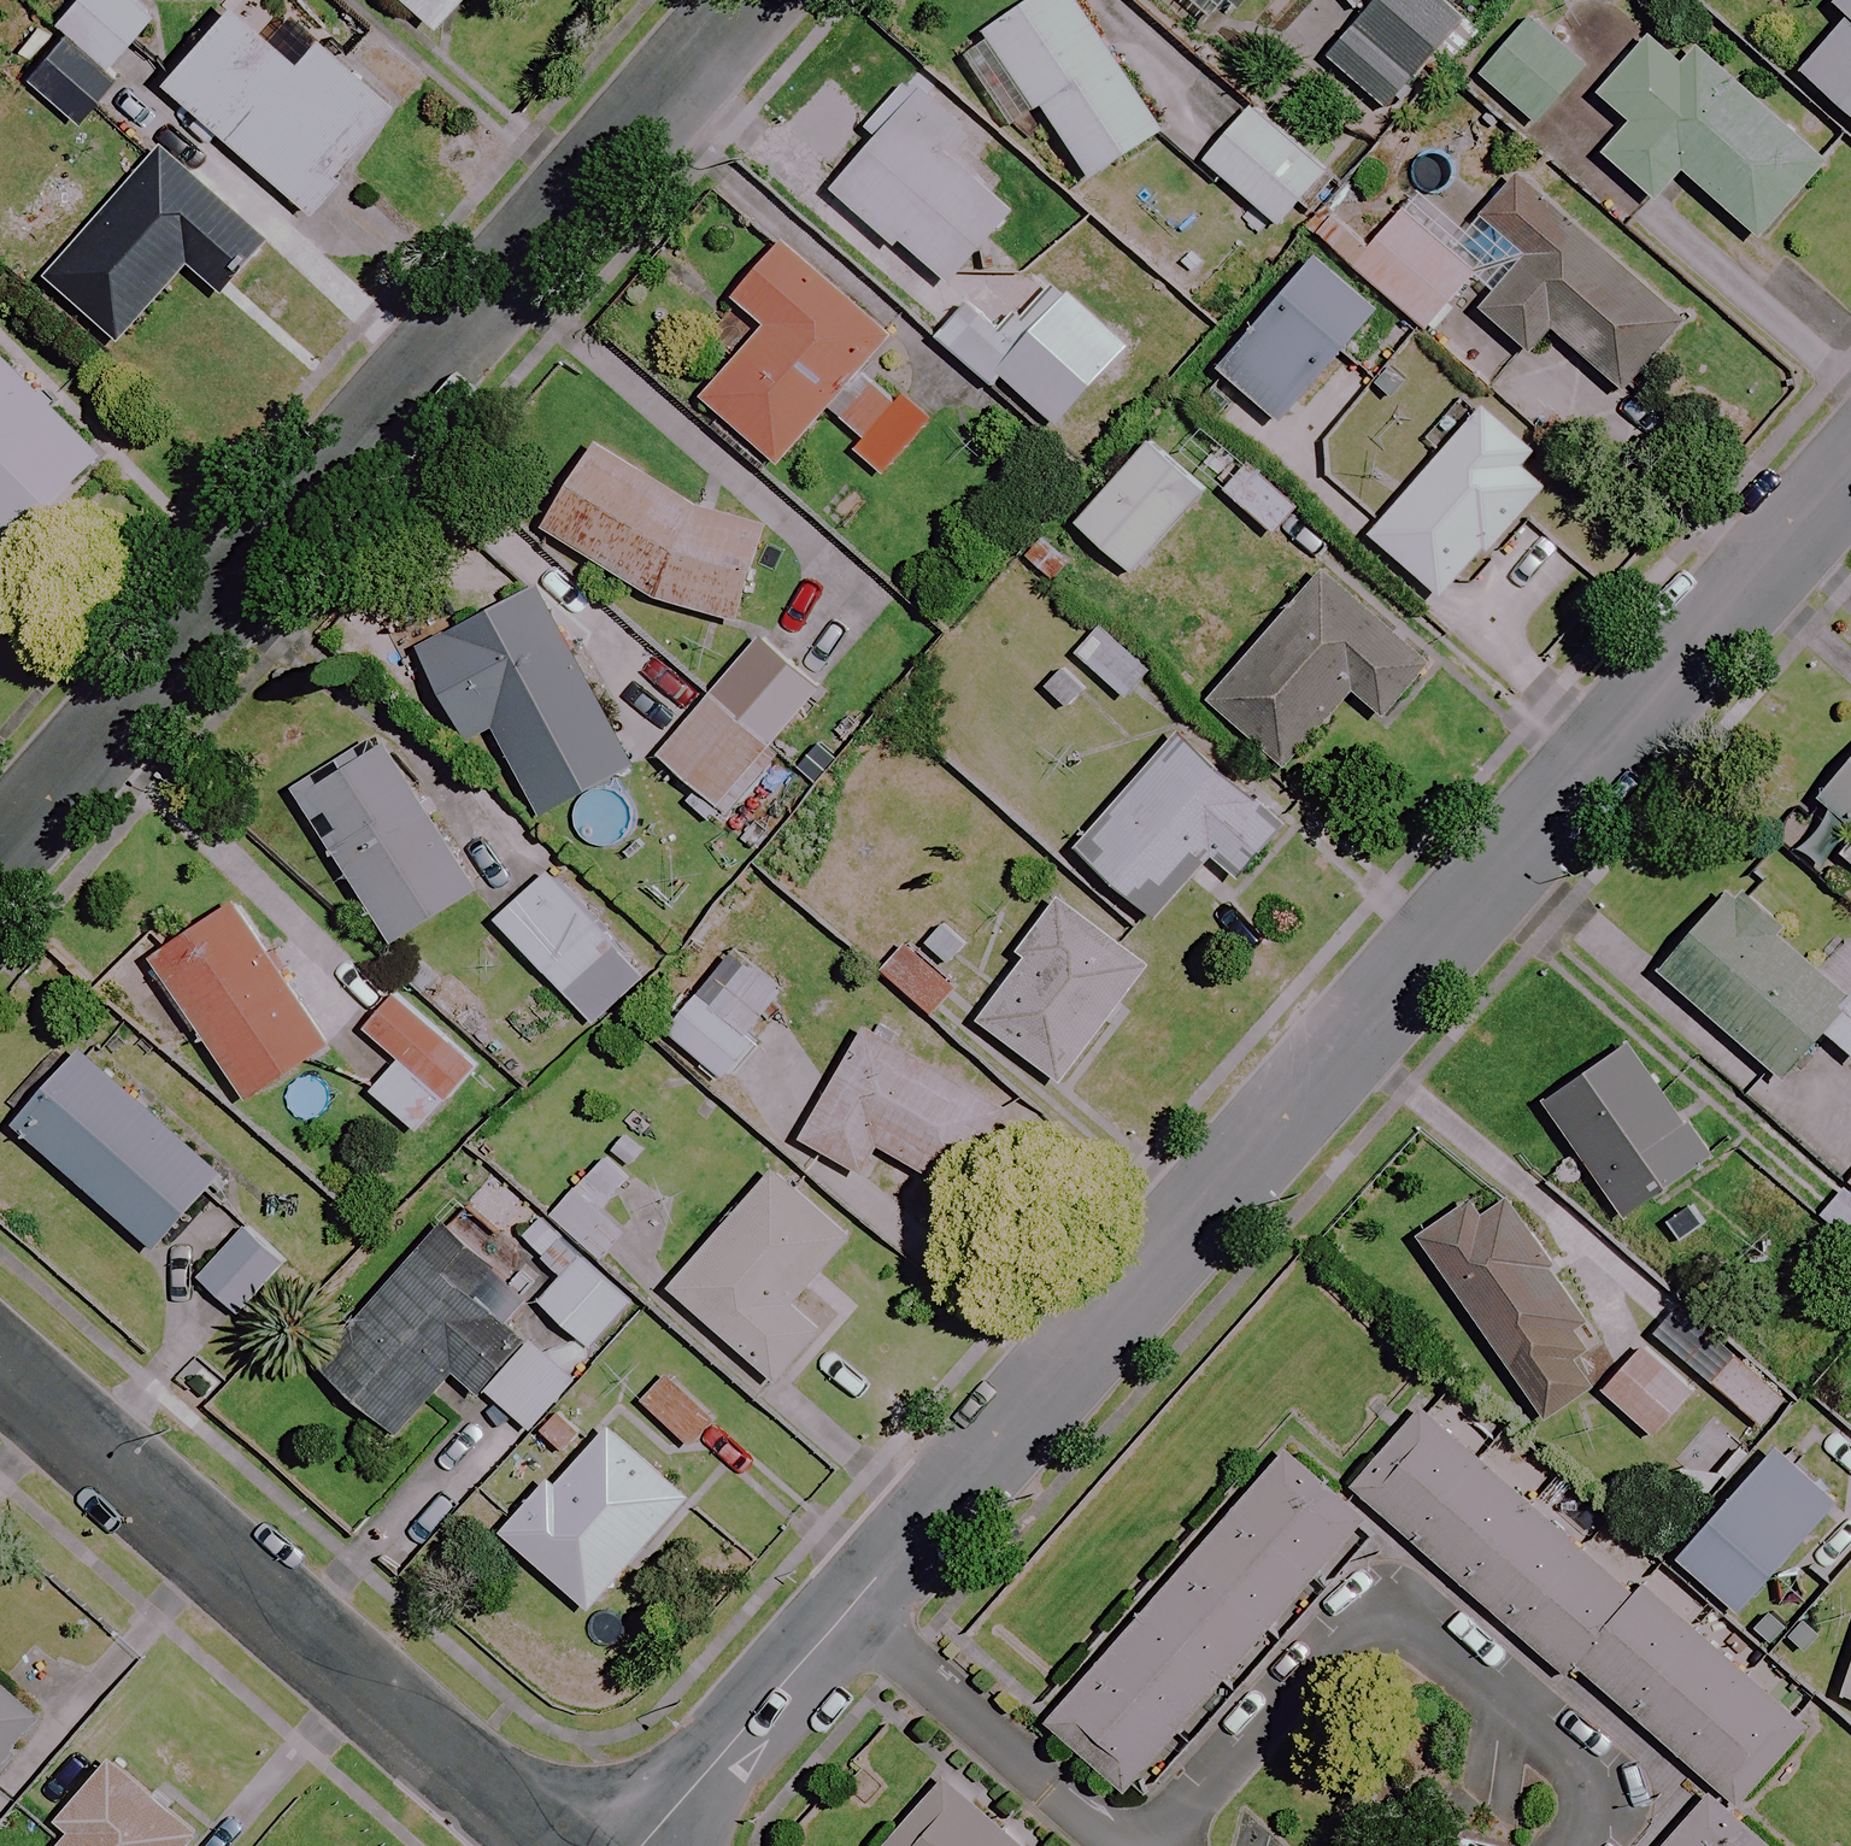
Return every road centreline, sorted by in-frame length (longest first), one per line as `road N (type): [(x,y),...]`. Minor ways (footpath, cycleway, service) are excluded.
road 1 (residential): [(635,1845),(1850,473)]
road 2 (residential): [(0,843),(759,0)]
road 3 (residential): [(562,1845),(215,1556),(0,1362)]

